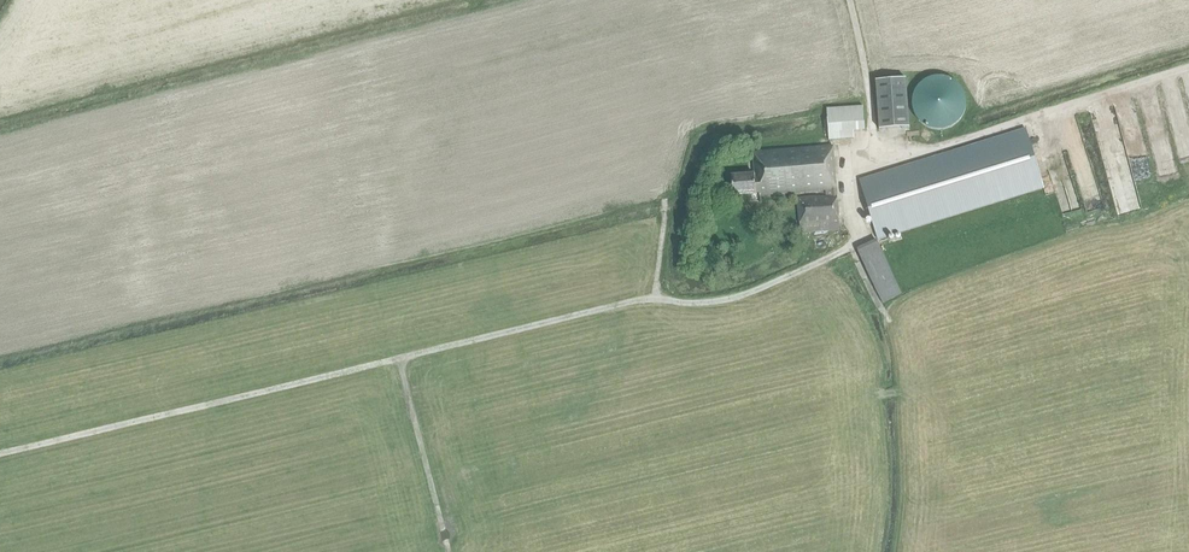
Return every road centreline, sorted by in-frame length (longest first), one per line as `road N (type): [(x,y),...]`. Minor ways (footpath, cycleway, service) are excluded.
road 1 (track): [(839,253),(734,298),(635,301),(0,454)]
road 2 (track): [(406,357),(405,381),(448,551)]
road 3 (track): [(877,167),(849,0)]

